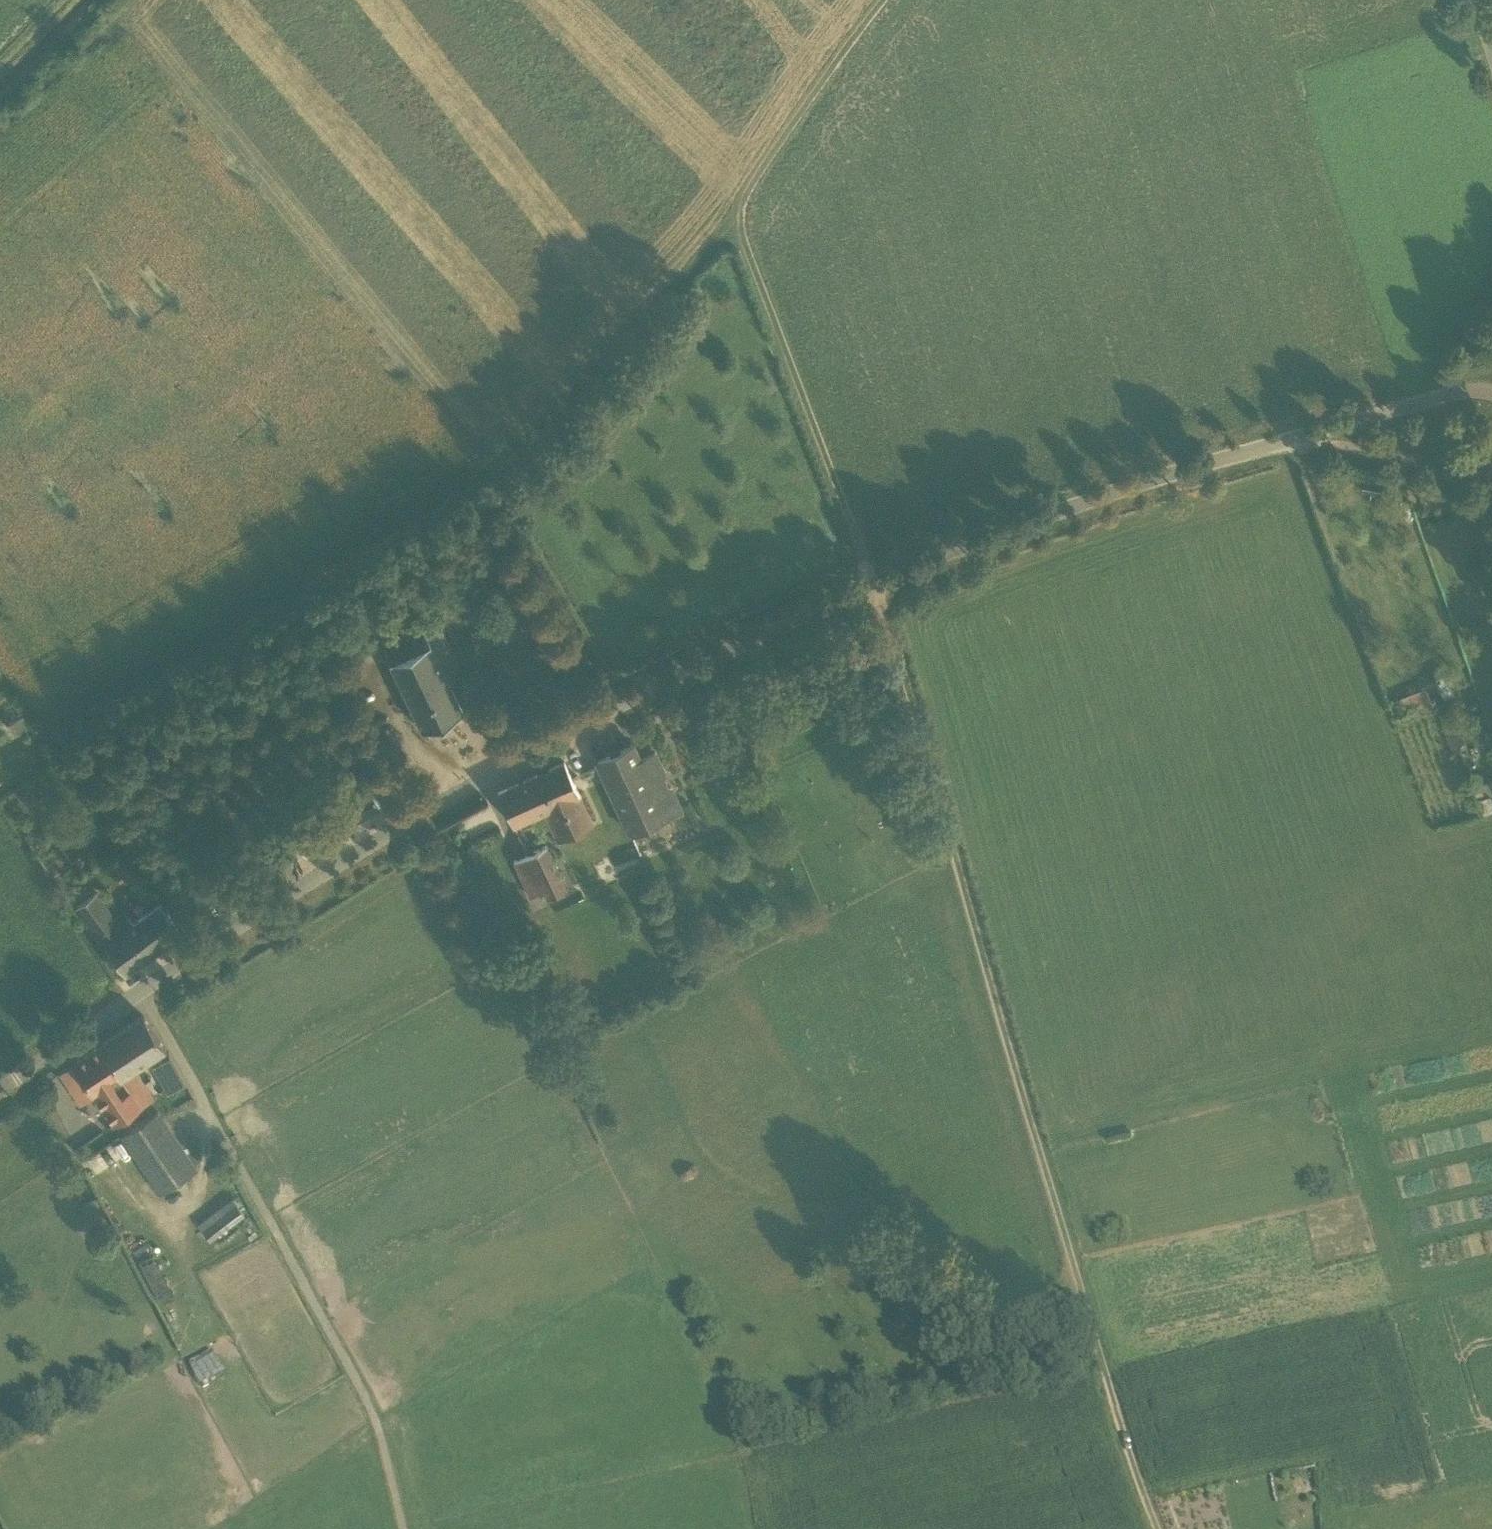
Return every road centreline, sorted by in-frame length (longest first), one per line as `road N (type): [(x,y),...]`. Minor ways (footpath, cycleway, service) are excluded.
road 1 (track): [(1157,1528),(870,586)]
road 2 (unclassified): [(646,690),(978,545),(1265,446),(1447,396),(1491,392)]
road 3 (residential): [(0,1091),(490,771),(646,690)]
road 4 (track): [(883,0),(740,214),(461,512)]
road 5 (track): [(740,214),(870,586)]

